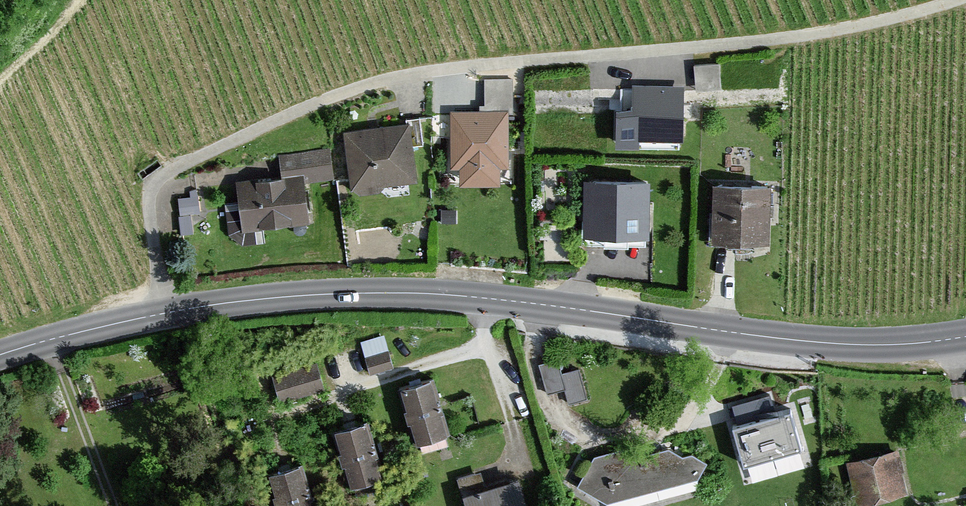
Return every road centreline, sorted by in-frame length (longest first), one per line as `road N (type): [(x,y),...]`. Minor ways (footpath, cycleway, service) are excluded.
road 1 (tertiary): [(0,355),(214,305),(373,293),(482,297),(826,345),(965,336)]

